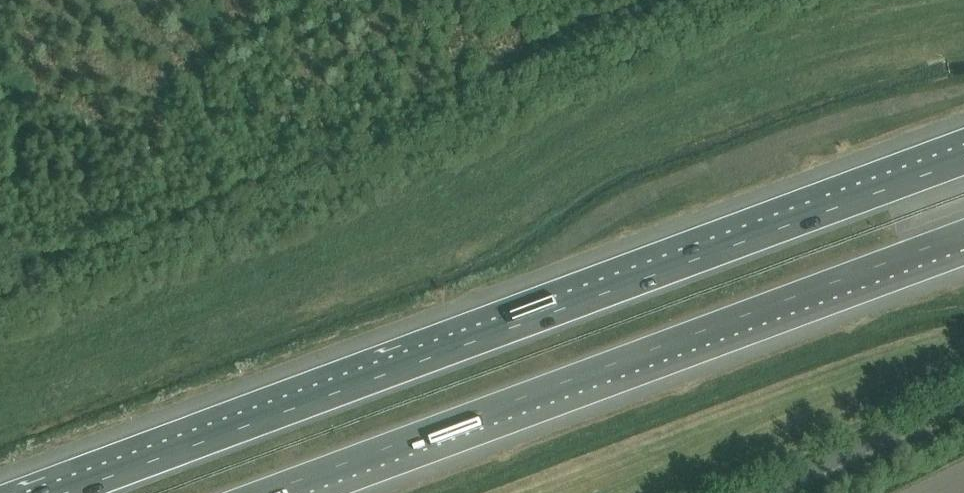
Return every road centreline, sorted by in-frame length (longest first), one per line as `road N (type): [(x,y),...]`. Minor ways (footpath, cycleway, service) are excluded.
road 1 (motorway): [(963,157),(63,492)]
road 2 (motorway): [(273,492),(963,237)]
road 3 (unclassified): [(767,492),(963,402)]

